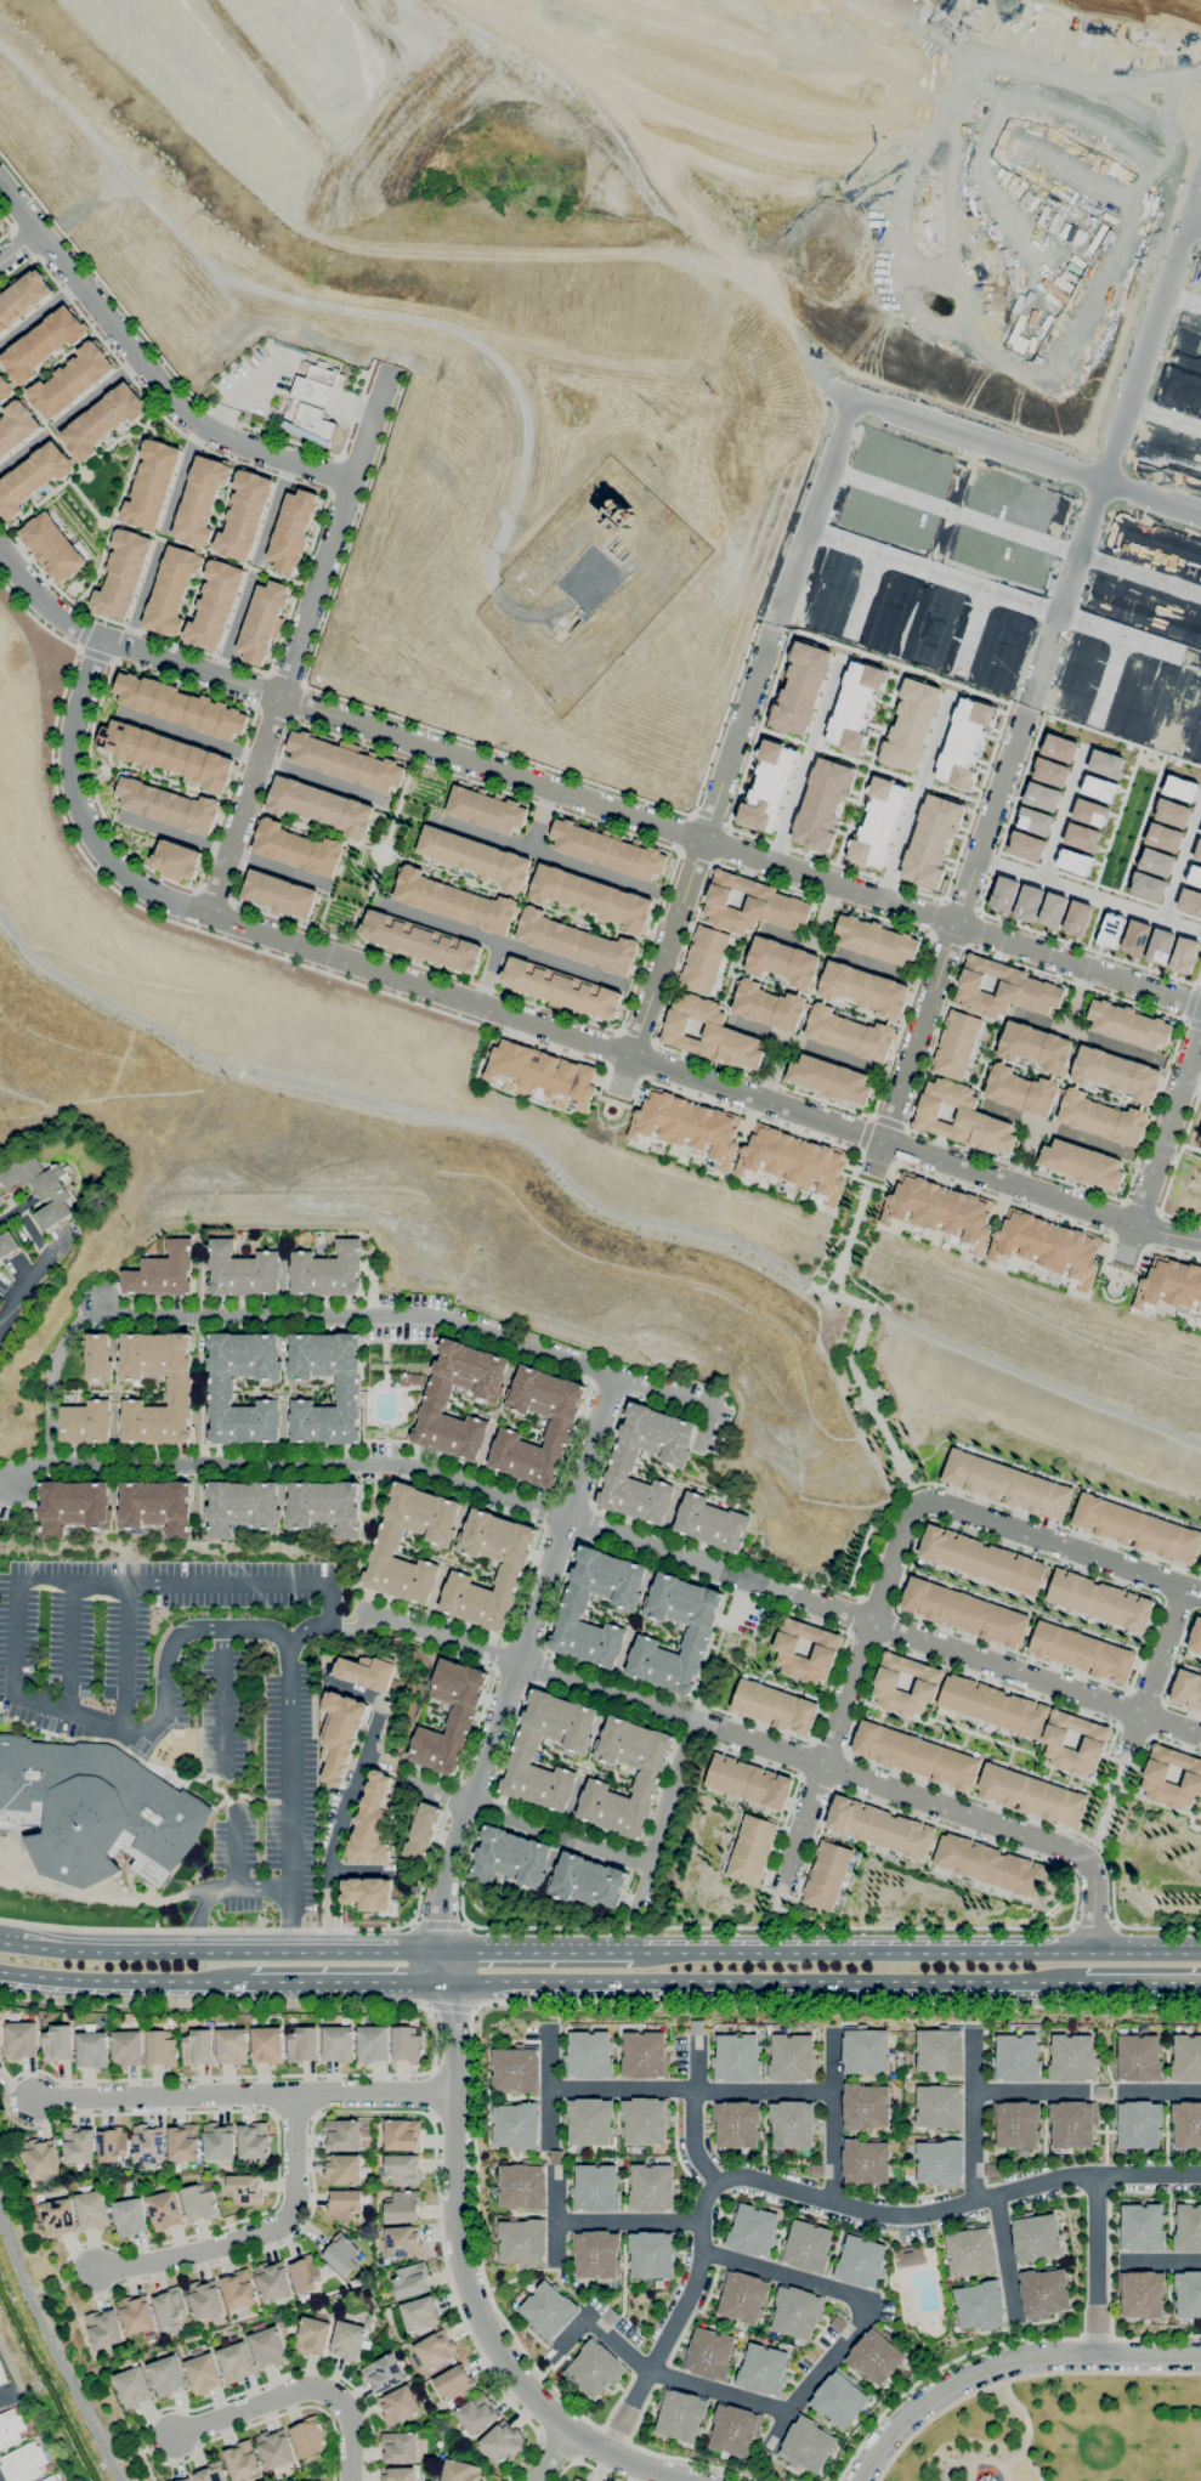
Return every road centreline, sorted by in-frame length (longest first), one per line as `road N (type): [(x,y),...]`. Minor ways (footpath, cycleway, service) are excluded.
road 1 (residential): [(1200,1240),(882,1142),(149,891),(108,860),(73,786),(72,730),(101,638)]
road 2 (residential): [(1200,1008),(101,638),(46,606),(0,552)]
road 3 (residential): [(7,1485),(51,1463),(400,1463),(1200,1733)]
road 4 (residential): [(1094,1949),(1093,1880),(1080,1853),(356,1607)]
road 5 (residential): [(98,1298),(115,1315),(436,1316),(710,1407),(698,1450)]
road 6 (tertiary): [(442,1950),(455,2067),(458,2207),(476,2304),(538,2406),(570,2434),(694,2480)]
road 7 (secondary): [(448,1983),(1059,1984)]
road 8 (residential): [(442,1950),(443,1890),(469,1800),(616,1378)]
road 9 (residential): [(208,913),(390,364)]
road 10 (secondary): [(1200,1951),(636,1950)]
road 11 (residential): [(0,179),(193,421),(352,480)]
road 12 (residential): [(1104,480),(954,925)]
road 13 (residential): [(845,395),(702,837)]
road 14 (secondary): [(442,1950),(75,1950),(0,1942)]
road 15 (residential): [(454,2092),(32,2097)]
road 16 (residential): [(780,1887),(868,1620),(918,1501)]
road 17 (tertiary): [(1200,514),(823,387)]
road 18 (tertiary): [(860,2480),(876,2451),(924,2403),(970,2375),(1036,2357),(1200,2356)]
road 19 (residential): [(294,2095),(294,2209),(279,2228),(137,2266),(92,2270)]
road 20 (residential): [(1200,181),(1104,480)]
road 21 (residential): [(1200,1591),(935,1500),(918,1501)]
road 22 (residential): [(350,2480),(351,2423),(339,2397),(312,2386),(172,2436)]
road 23 (residential): [(702,837),(619,1086)]
road 24 (secondary): [(0,1973),(260,1983)]
road 25 (residential): [(1118,1271),(1200,1026)]
road 26 (residential): [(404,1780),(648,1863)]
road 27 (residential): [(954,925),(872,1168)]
road 28 (secondary): [(636,1950),(442,1950)]
road 29 (secondary): [(260,1983),(448,1983)]
road 30 (secondary): [(1059,1984),(1200,1983)]
road 31 (residential): [(1140,1712),(1186,1586)]

